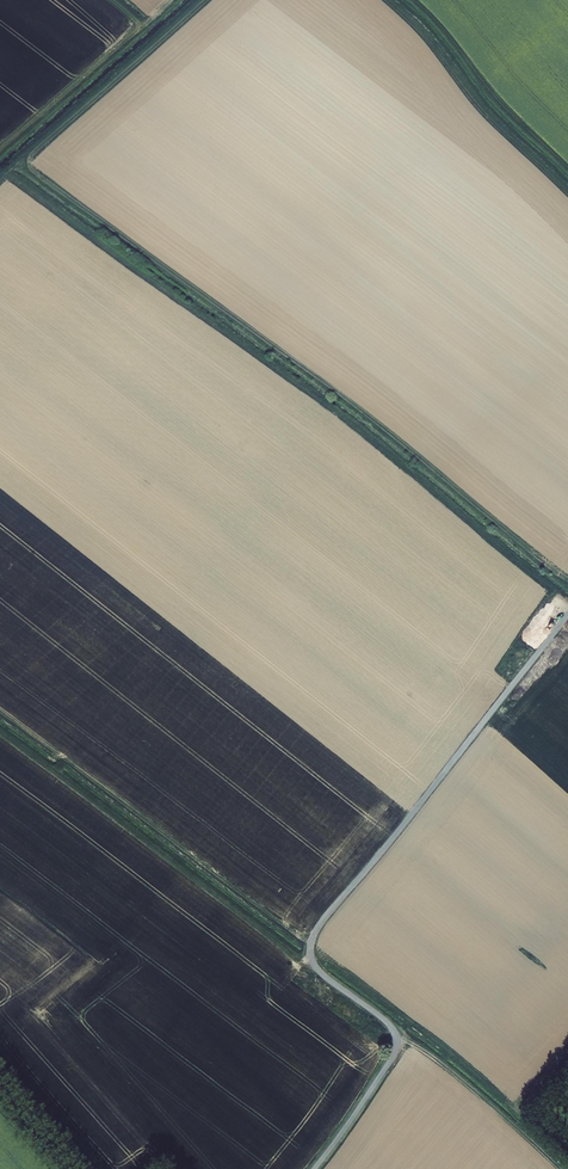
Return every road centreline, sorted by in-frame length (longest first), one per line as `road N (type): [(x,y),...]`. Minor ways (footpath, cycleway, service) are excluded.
road 1 (track): [(315,1168),(396,1049),(386,1021),(317,971),(310,956),(317,928),(567,616)]
road 2 (track): [(389,1025),(411,1028),(567,1167)]

